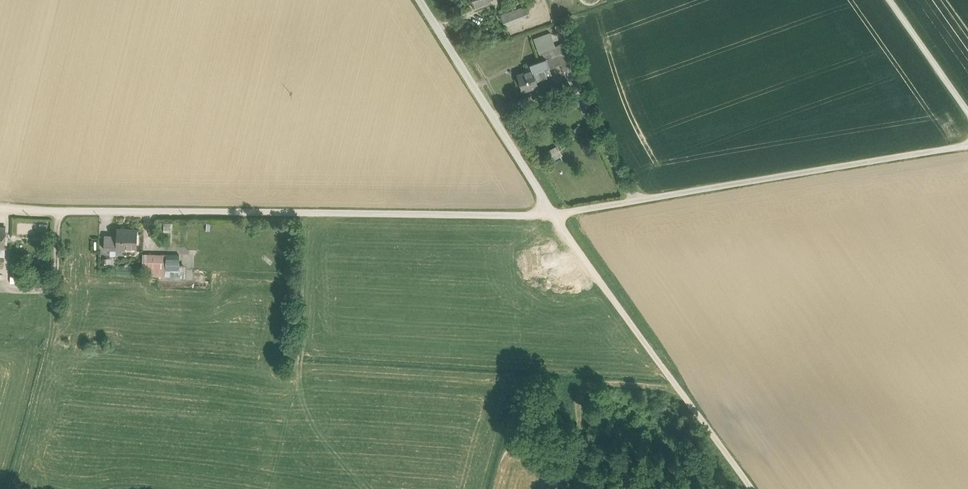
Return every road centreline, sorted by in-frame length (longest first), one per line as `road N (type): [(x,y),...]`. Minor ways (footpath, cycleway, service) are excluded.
road 1 (unclassified): [(420,0),(552,215),(752,488)]
road 2 (track): [(967,148),(552,215)]
road 3 (track): [(10,488),(49,336),(61,211)]
road 4 (track): [(577,71),(589,115),(633,200)]

